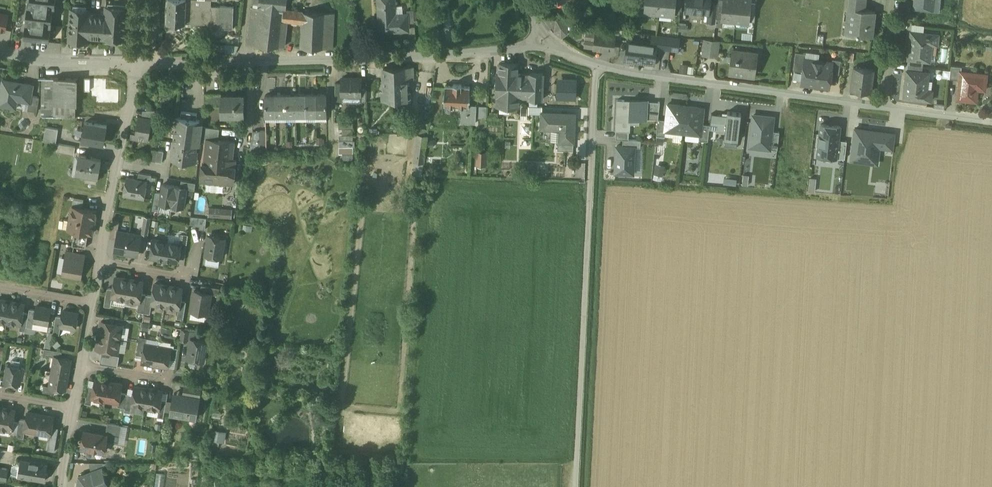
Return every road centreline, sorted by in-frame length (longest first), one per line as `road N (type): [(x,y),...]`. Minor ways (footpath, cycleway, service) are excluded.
road 1 (residential): [(595,65),(577,486)]
road 2 (residential): [(141,62),(309,62),(548,47)]
road 3 (residential): [(595,65),(882,108)]
road 4 (residential): [(141,62),(100,262)]
road 5 (unclassified): [(0,52),(51,62),(141,62)]

